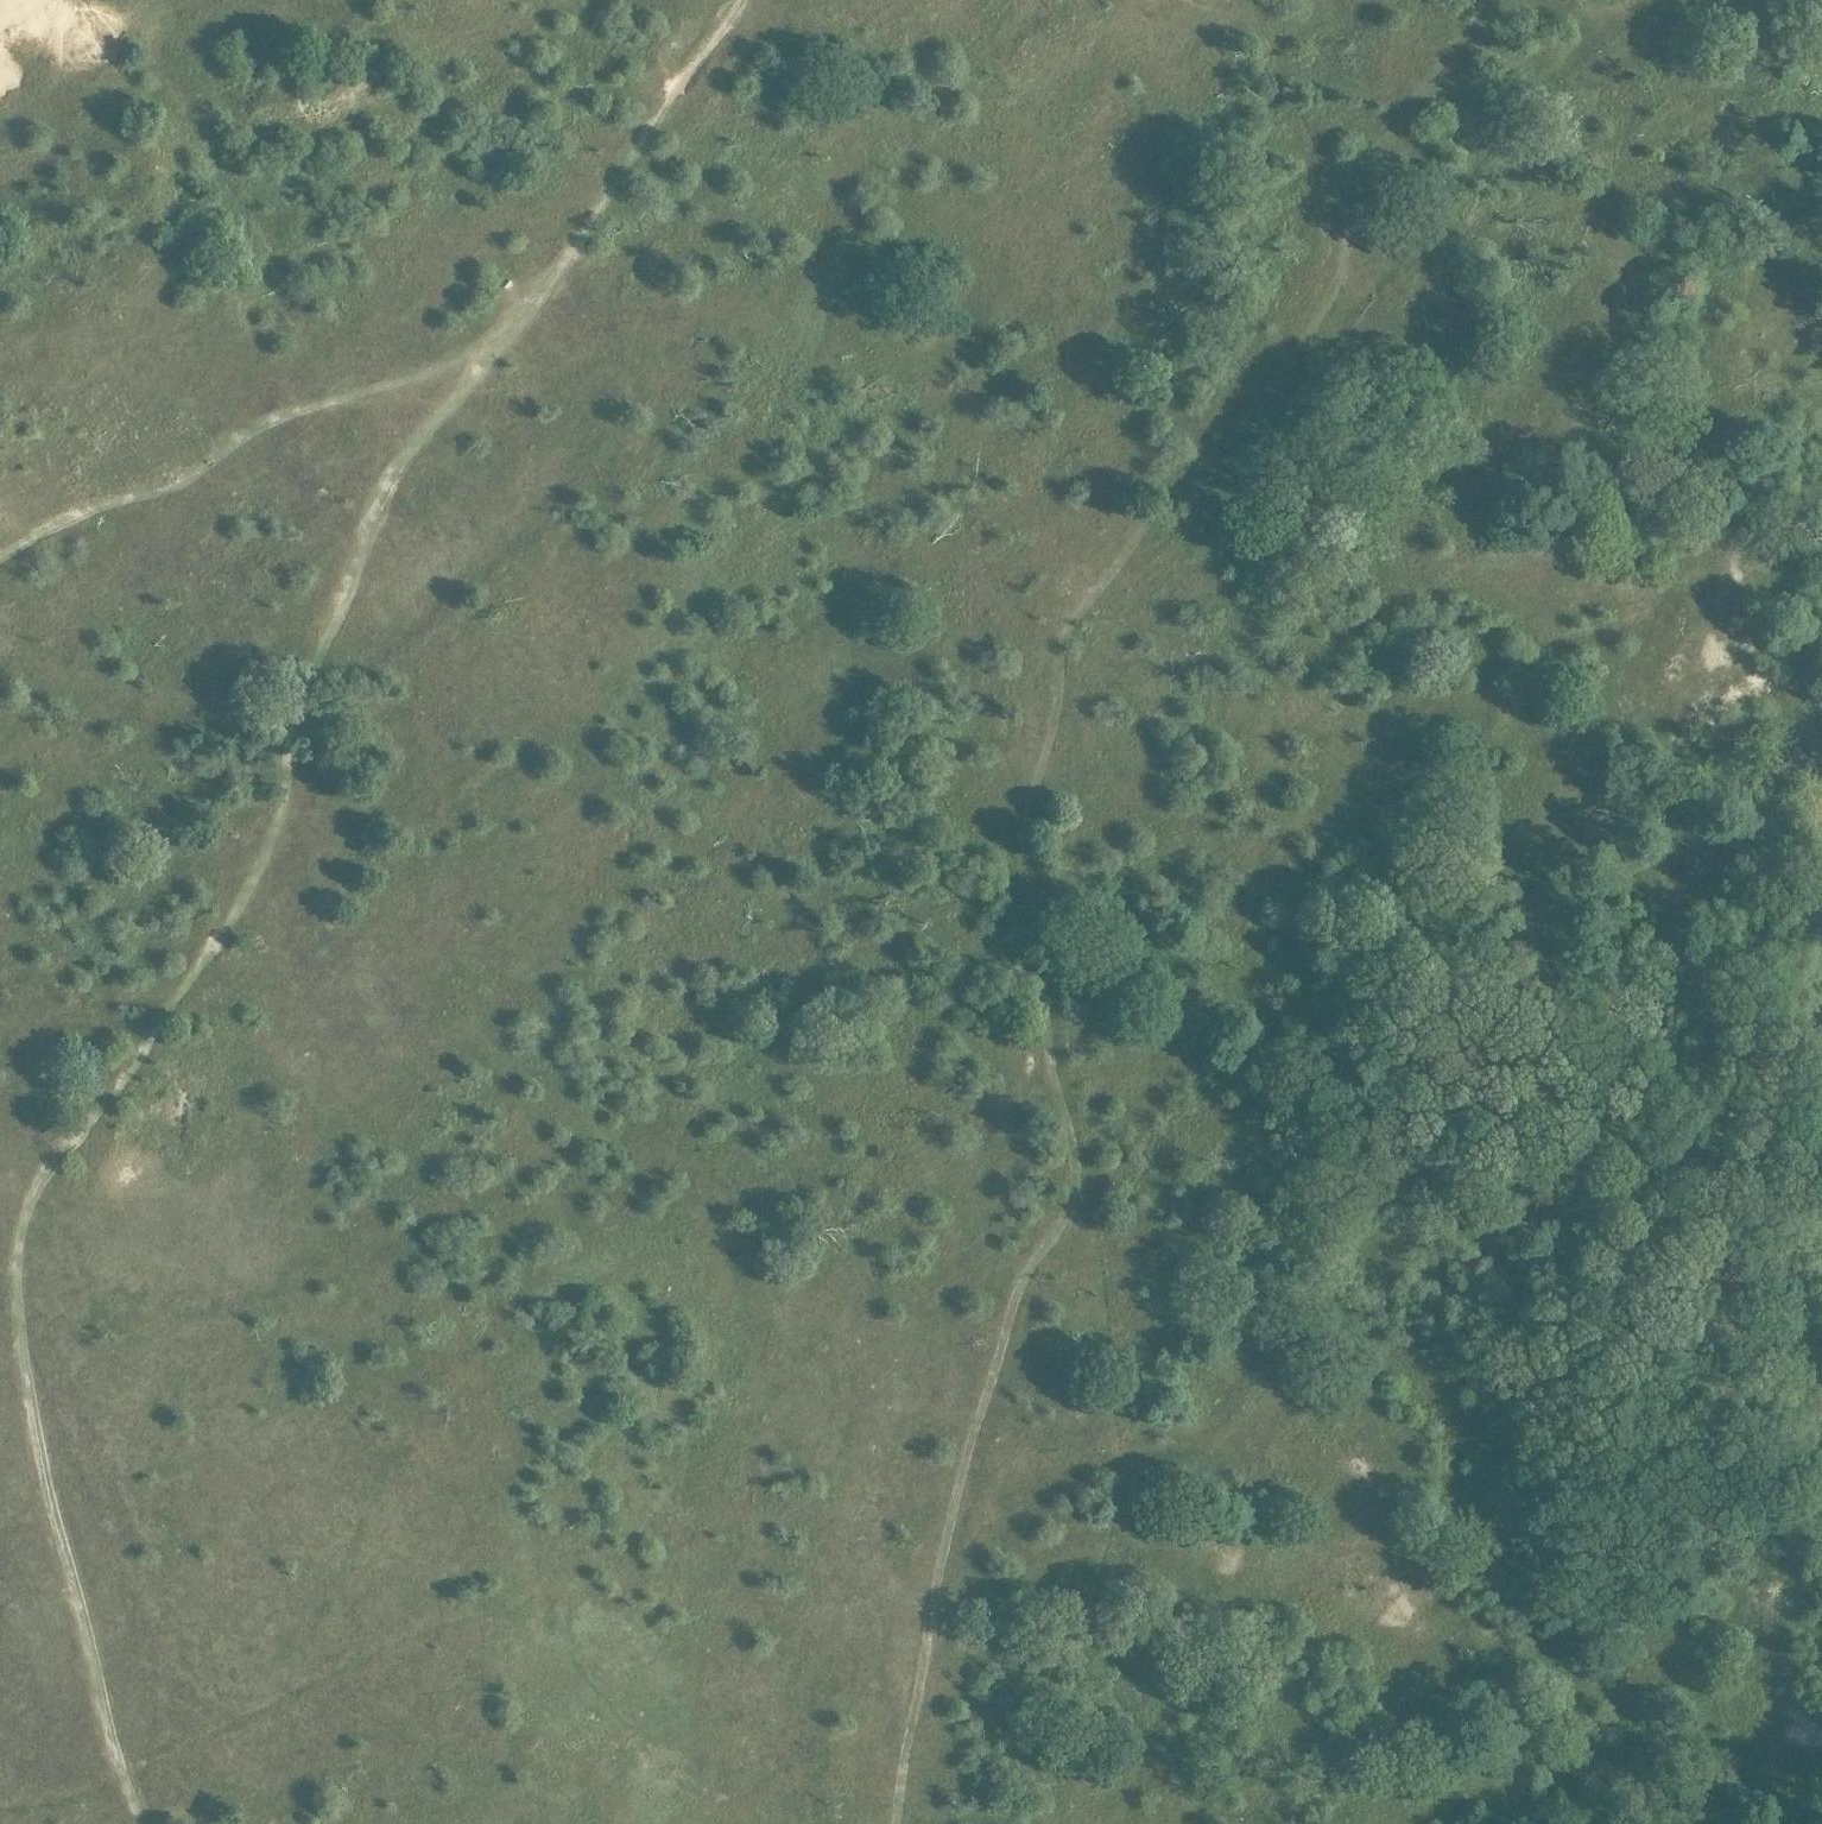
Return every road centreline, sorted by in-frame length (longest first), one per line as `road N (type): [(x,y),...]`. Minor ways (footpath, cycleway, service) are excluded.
road 1 (track): [(487,355),(556,277),(740,0)]

